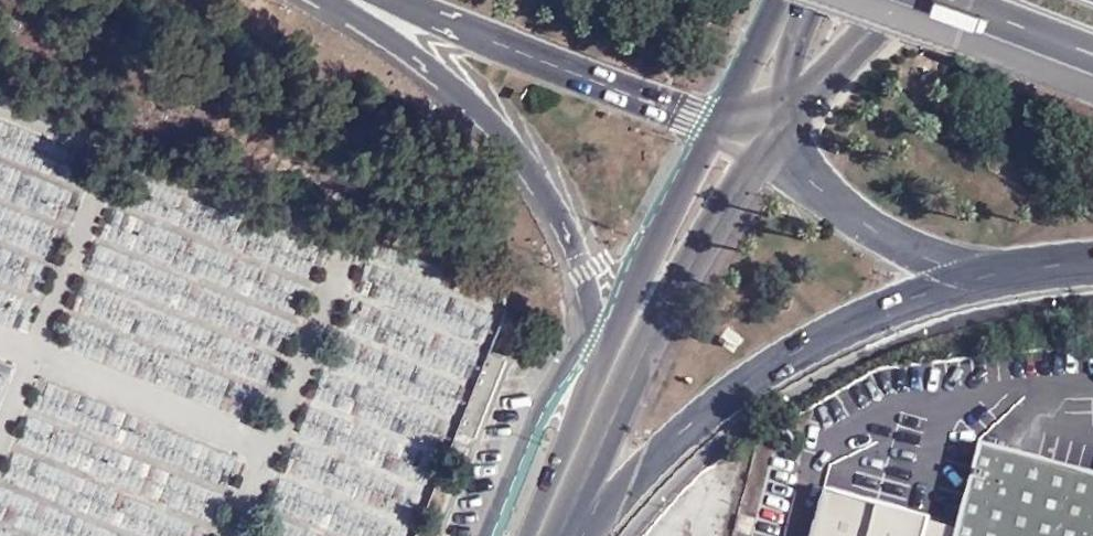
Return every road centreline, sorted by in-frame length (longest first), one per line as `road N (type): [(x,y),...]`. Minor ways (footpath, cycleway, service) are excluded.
road 1 (motorway): [(334,0),(455,88),(503,134),(550,200),(584,273),(597,333),(599,401)]
road 2 (motorway): [(556,535),(650,447),(771,365),(976,276)]
road 3 (motorway): [(393,0),(720,125)]
road 4 (motorway): [(779,133),(819,190),(869,228),(976,276)]
road 5 (primary): [(637,319),(779,133)]
road 6 (primary): [(720,125),(637,319)]
road 7 (primary): [(779,133),(895,0)]
road 8 (motorway): [(957,0),(1092,54)]
road 9 (primary): [(543,535),(599,401)]
road 10 (primary): [(786,0),(720,125)]
road 11 (primary): [(786,0),(779,133)]

